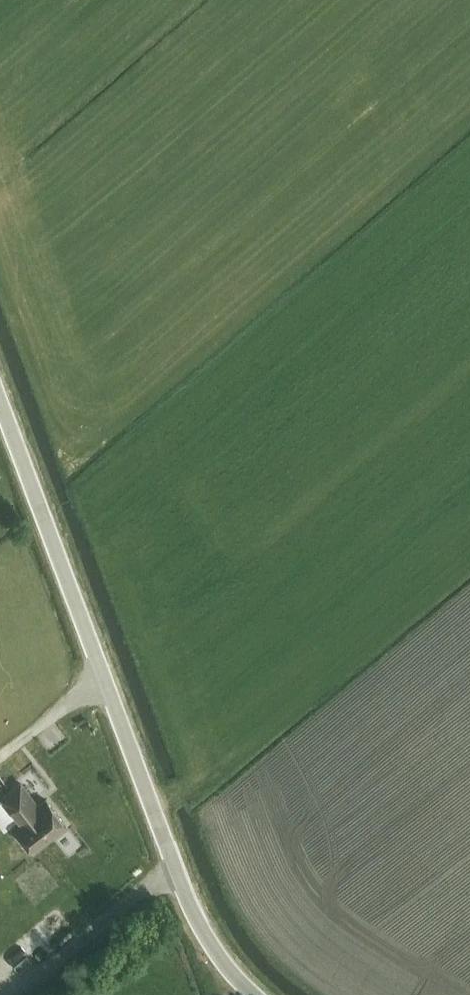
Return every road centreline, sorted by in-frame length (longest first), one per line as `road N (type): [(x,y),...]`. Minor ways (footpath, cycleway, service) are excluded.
road 1 (unclassified): [(259,994),(194,909),(0,387)]

